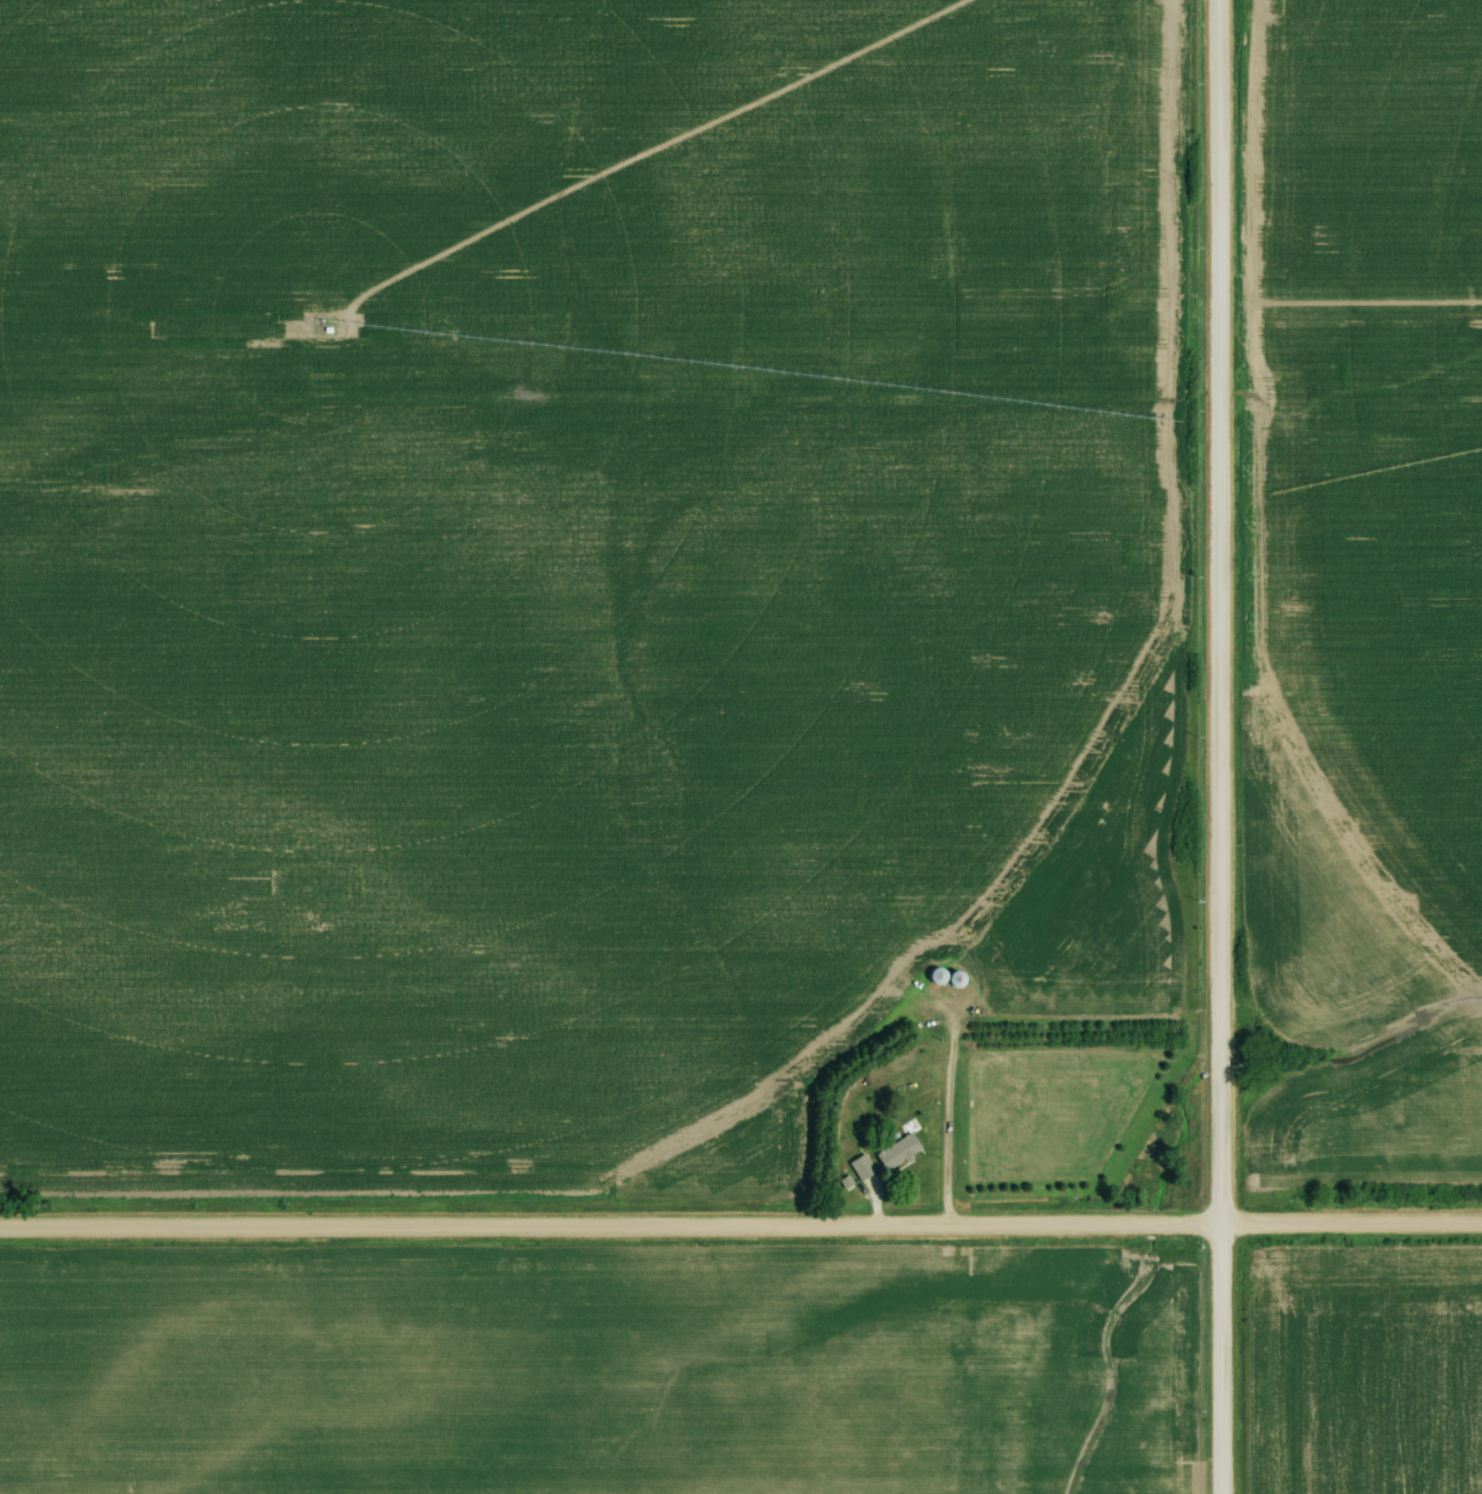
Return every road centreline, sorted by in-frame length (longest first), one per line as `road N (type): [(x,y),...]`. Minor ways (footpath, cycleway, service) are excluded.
road 1 (tertiary): [(1220,1493),(1217,0)]
road 2 (residential): [(0,1230),(1481,1224)]

